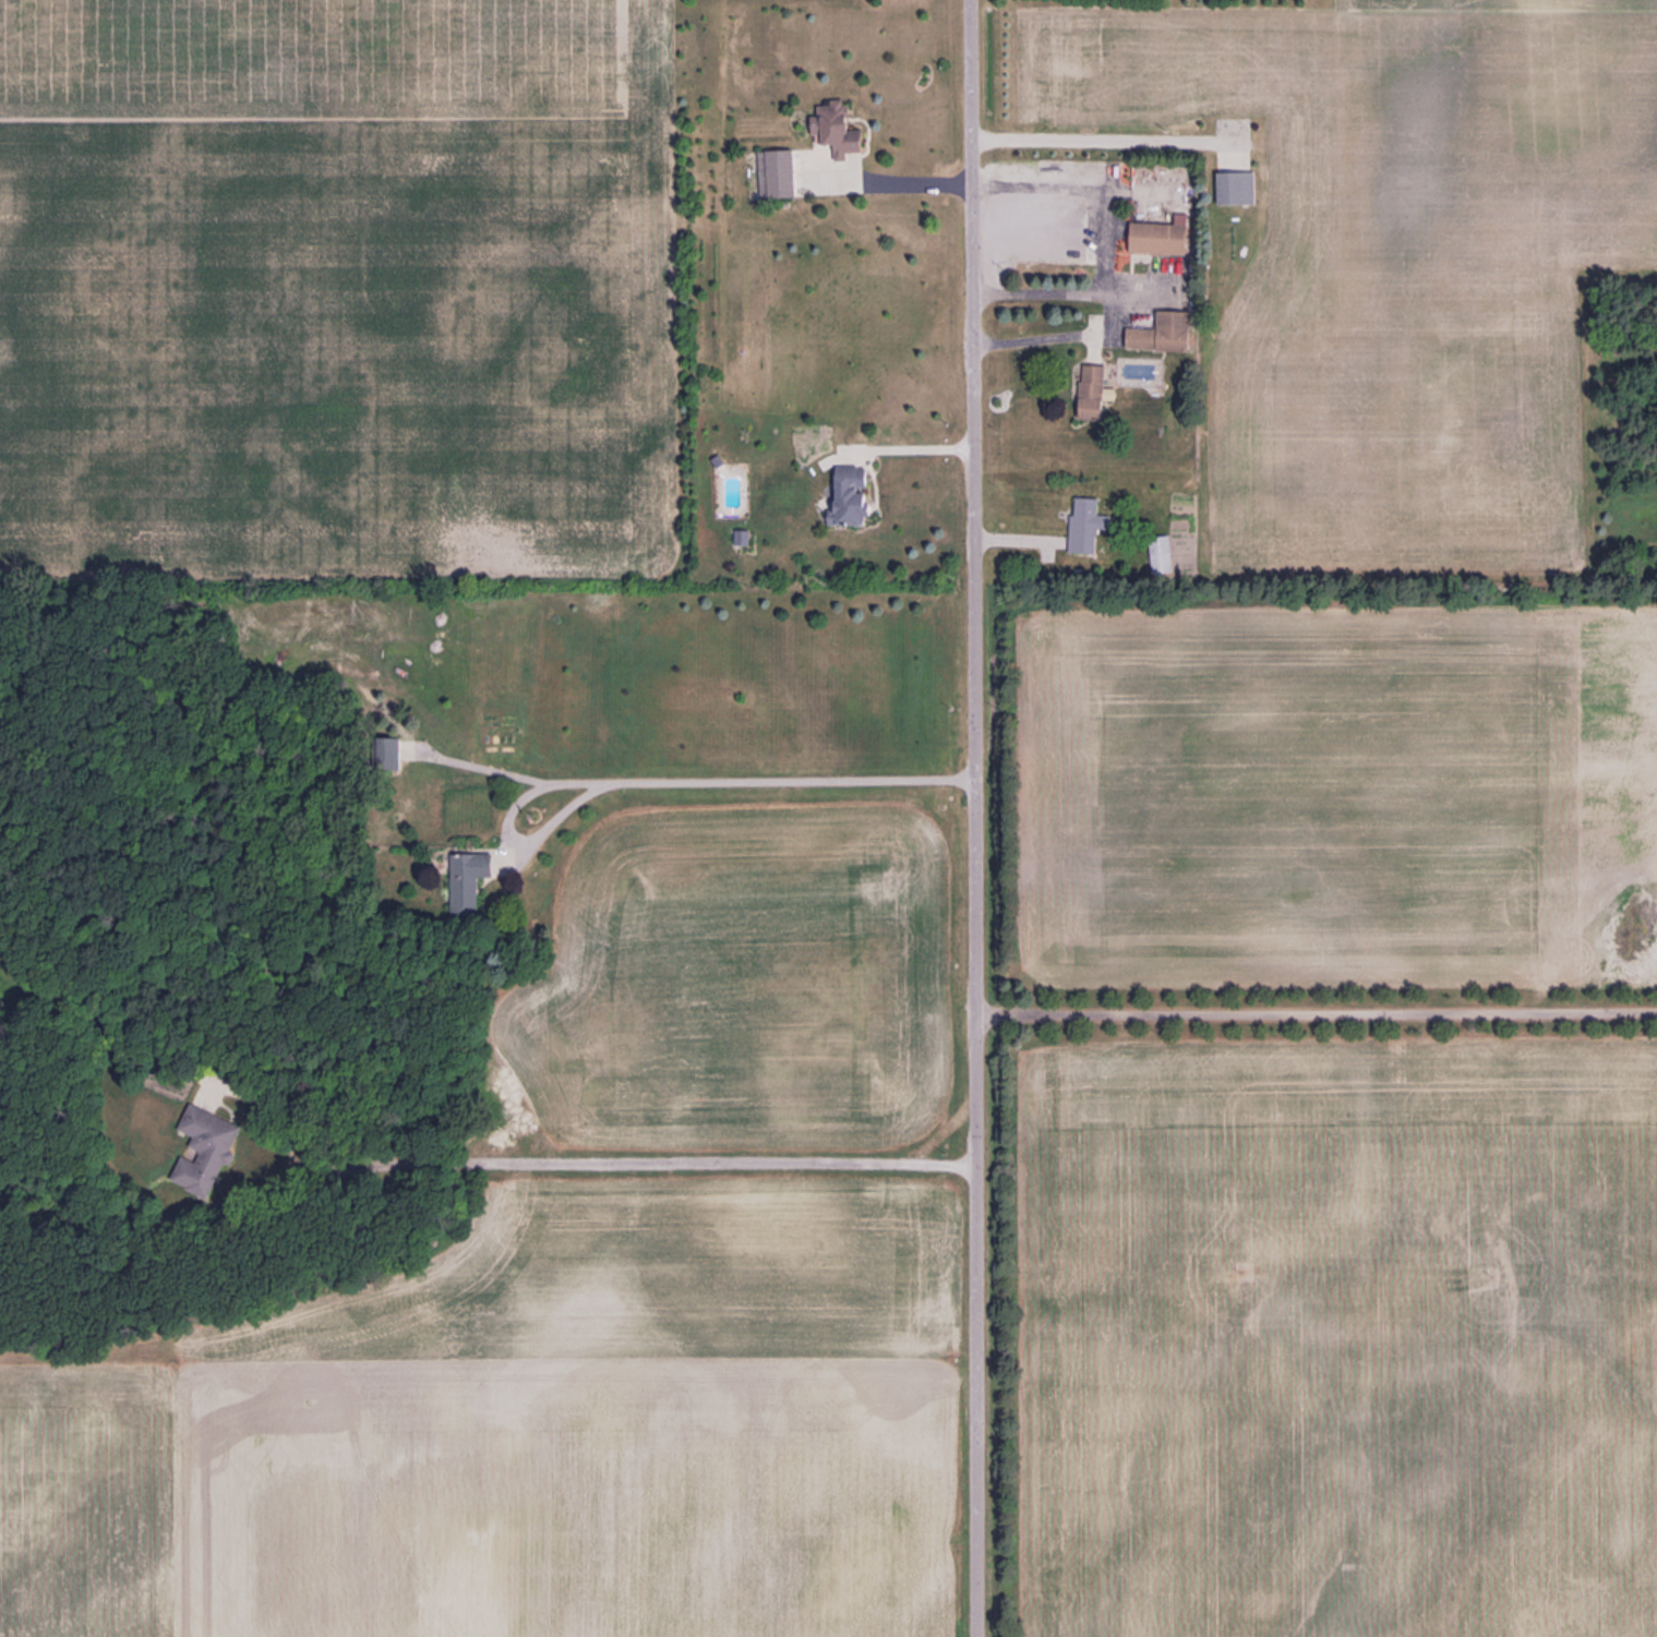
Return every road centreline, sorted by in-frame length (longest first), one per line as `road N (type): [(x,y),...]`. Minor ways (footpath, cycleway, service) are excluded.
road 1 (residential): [(972,0),(978,1636)]

